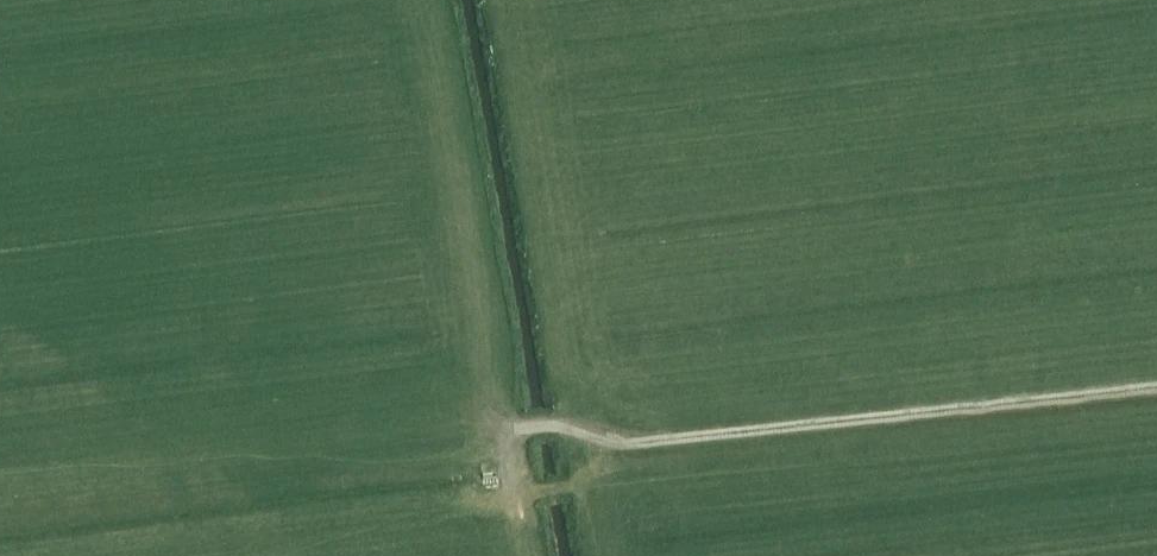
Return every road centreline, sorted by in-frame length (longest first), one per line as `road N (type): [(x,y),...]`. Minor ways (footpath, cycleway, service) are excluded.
road 1 (track): [(1156,384),(628,444),(545,428)]

